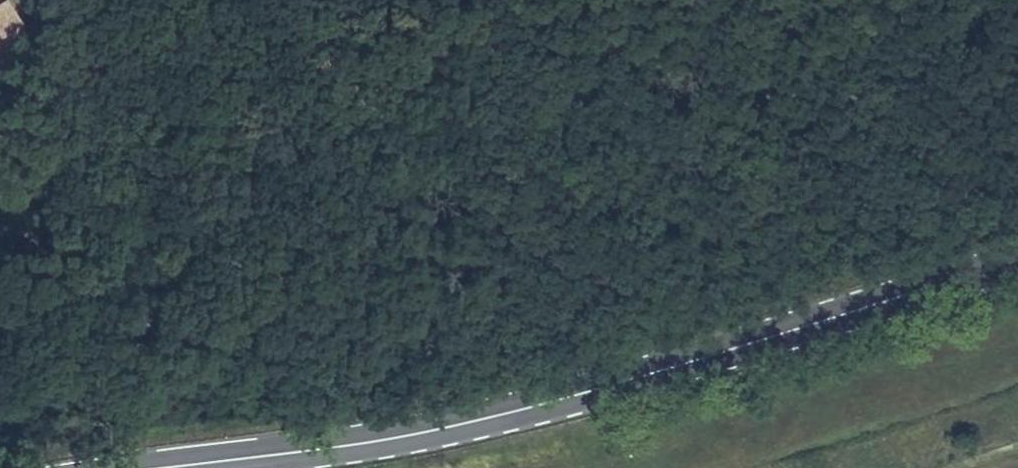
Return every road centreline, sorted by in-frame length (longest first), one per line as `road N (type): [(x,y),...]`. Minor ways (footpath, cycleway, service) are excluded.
road 1 (primary): [(1017,261),(518,410),(311,453),(182,467)]

